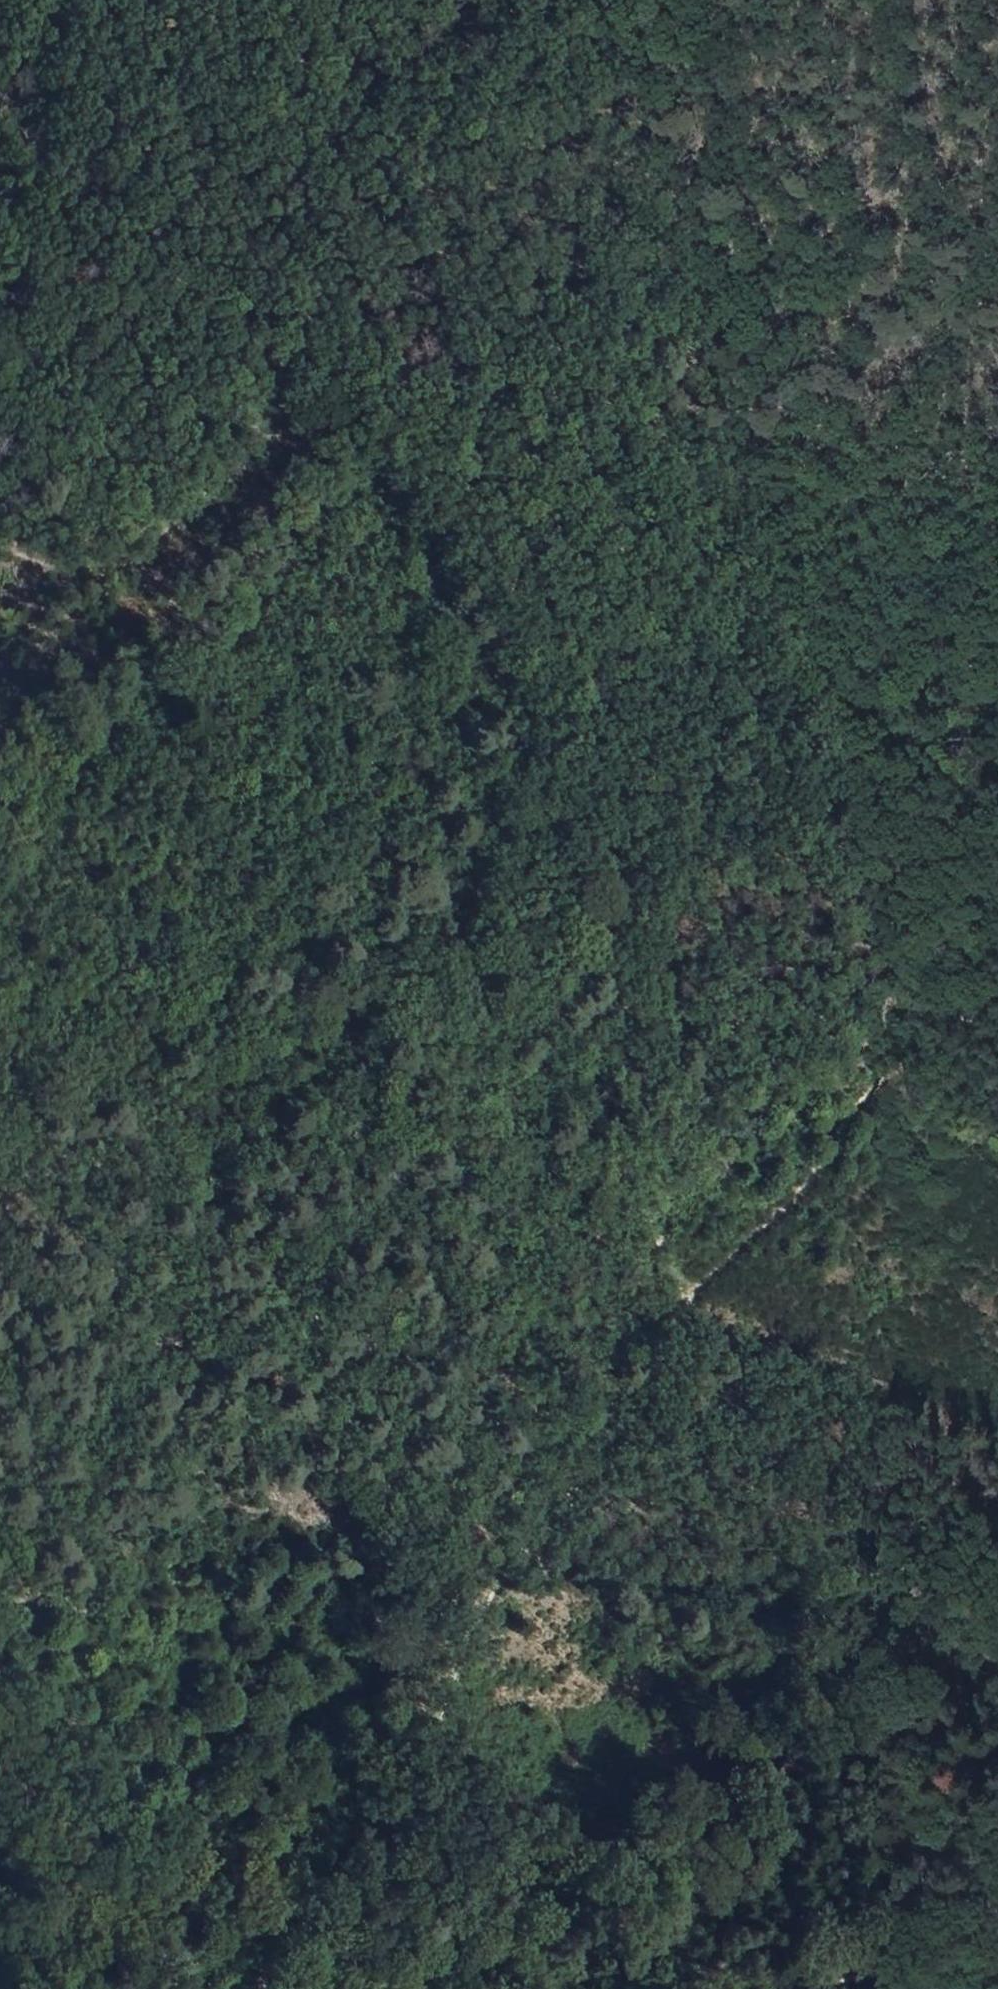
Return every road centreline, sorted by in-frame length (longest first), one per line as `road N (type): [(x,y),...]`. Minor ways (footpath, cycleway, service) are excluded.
road 1 (track): [(287,1988),(314,1905),(531,1533),(701,1291),(932,1051),(997,961)]
road 2 (track): [(835,1988),(917,1965),(997,1962)]

